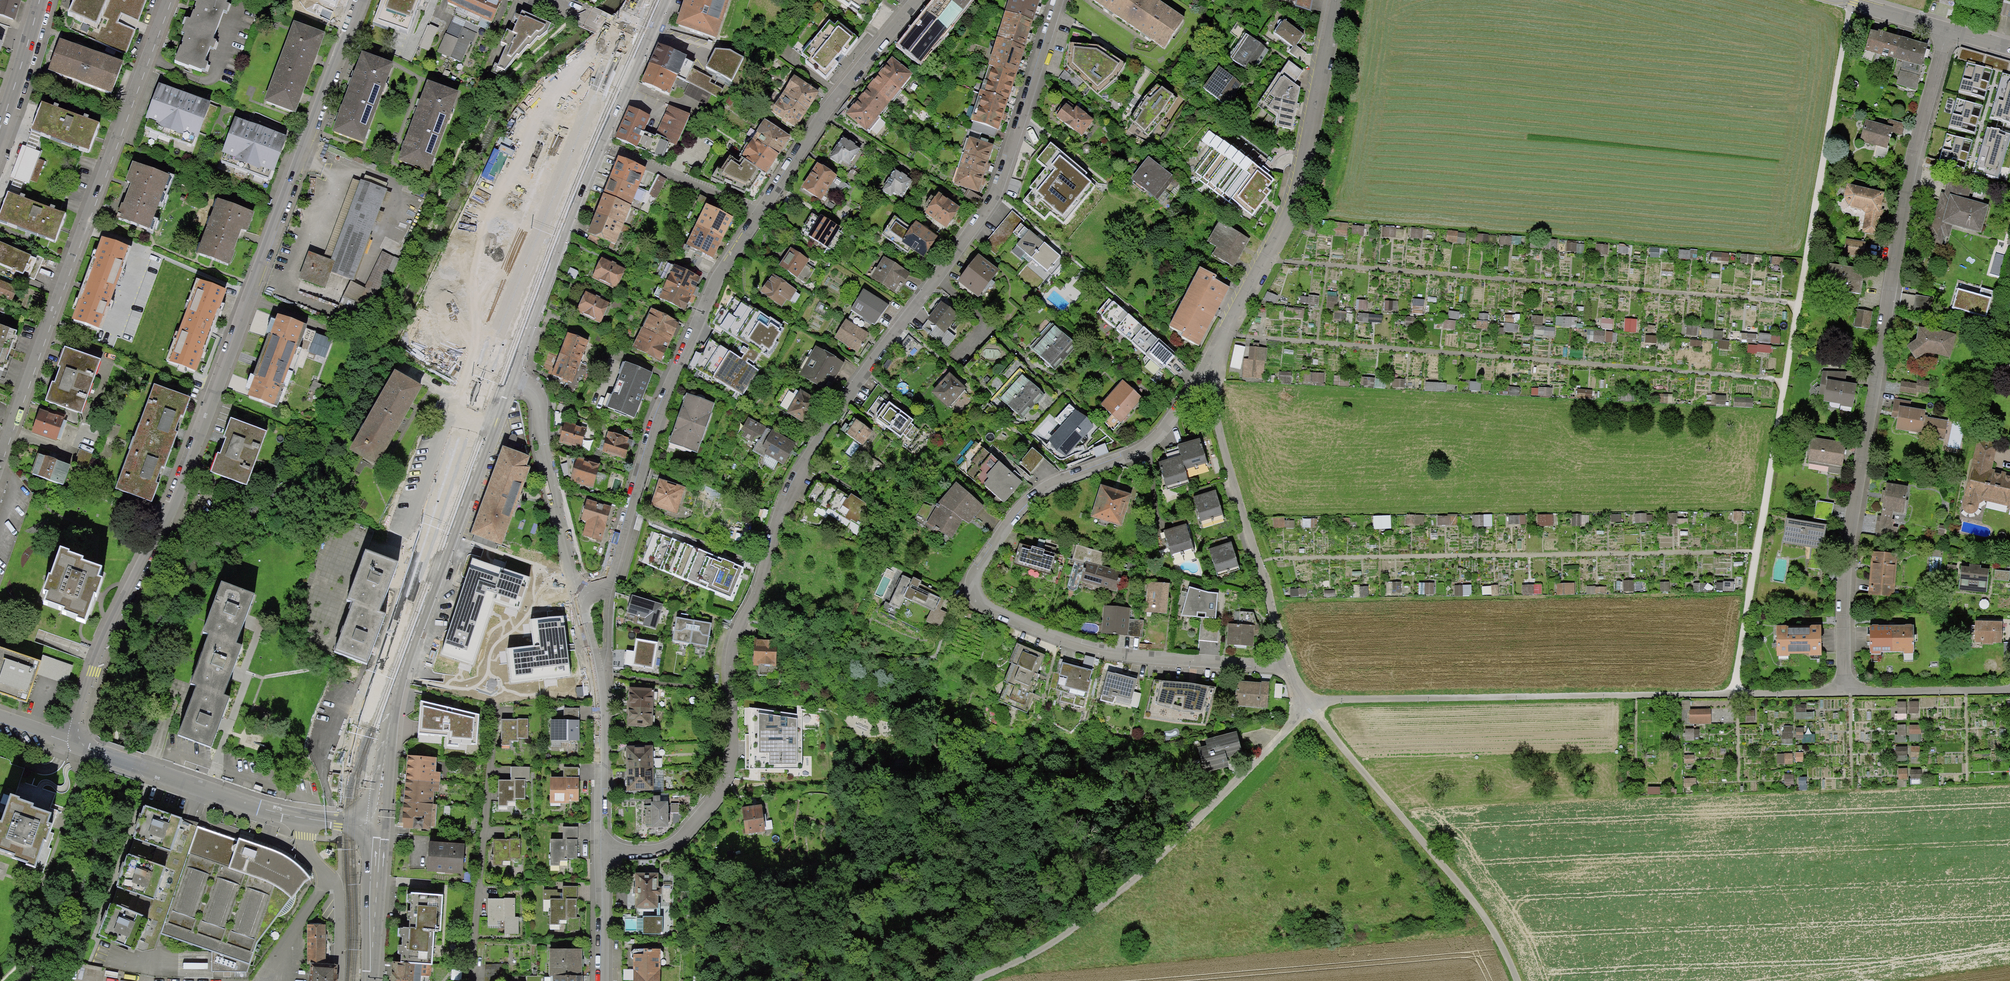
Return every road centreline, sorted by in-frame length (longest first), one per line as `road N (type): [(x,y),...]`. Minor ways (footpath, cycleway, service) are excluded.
road 1 (residential): [(601,850),(670,846),(728,785),(732,646),(767,566),(780,508),(829,422),(984,213),(1058,0)]
road 2 (residential): [(360,0),(165,522),(121,607),(71,743)]
road 3 (residential): [(1947,30),(1876,372),(1847,592),(1845,690)]
road 4 (residential): [(1207,370),(1147,445),(1039,489),(985,556),(974,591),(1001,615),(1063,641),(1115,654),(1289,670)]
road 5 (residential): [(1845,690),(1307,701)]
road 6 (residential): [(168,0),(0,469)]
road 7 (secondary): [(508,379),(389,706),(378,825)]
road 8 (unclassified): [(976,980),(1058,941),(1162,851),(1307,701)]
road 9 (residential): [(762,213),(732,259),(660,414),(610,574),(580,593)]
road 10 (residential): [(1334,0),(1302,167),(1263,267),(1207,370)]
road 11 (track): [(1517,980),(1483,915),(1307,701)]
road 12 (residential): [(1207,370),(1289,670)]
road 13 (residential): [(925,0),(837,98),(762,213)]
road 14 (residential): [(601,850),(599,668),(580,593)]
road 15 (residential): [(489,724),(475,980)]
road 16 (secondary): [(598,143),(508,379)]
road 17 (unclassified): [(71,743),(303,817)]
road 18 (residential): [(580,593),(538,395),(508,379)]
road 19 (residential): [(762,213),(598,143)]
road 20 (residential): [(303,817),(305,851),(338,890),(340,980)]
road 21 (residential): [(2009,688),(1845,690)]
road 22 (secondary): [(659,0),(598,143)]
road 23 (secondary): [(378,825),(371,980)]
road 24 (secondary): [(0,130),(41,0)]
road 25 (residential): [(602,980),(601,850)]

